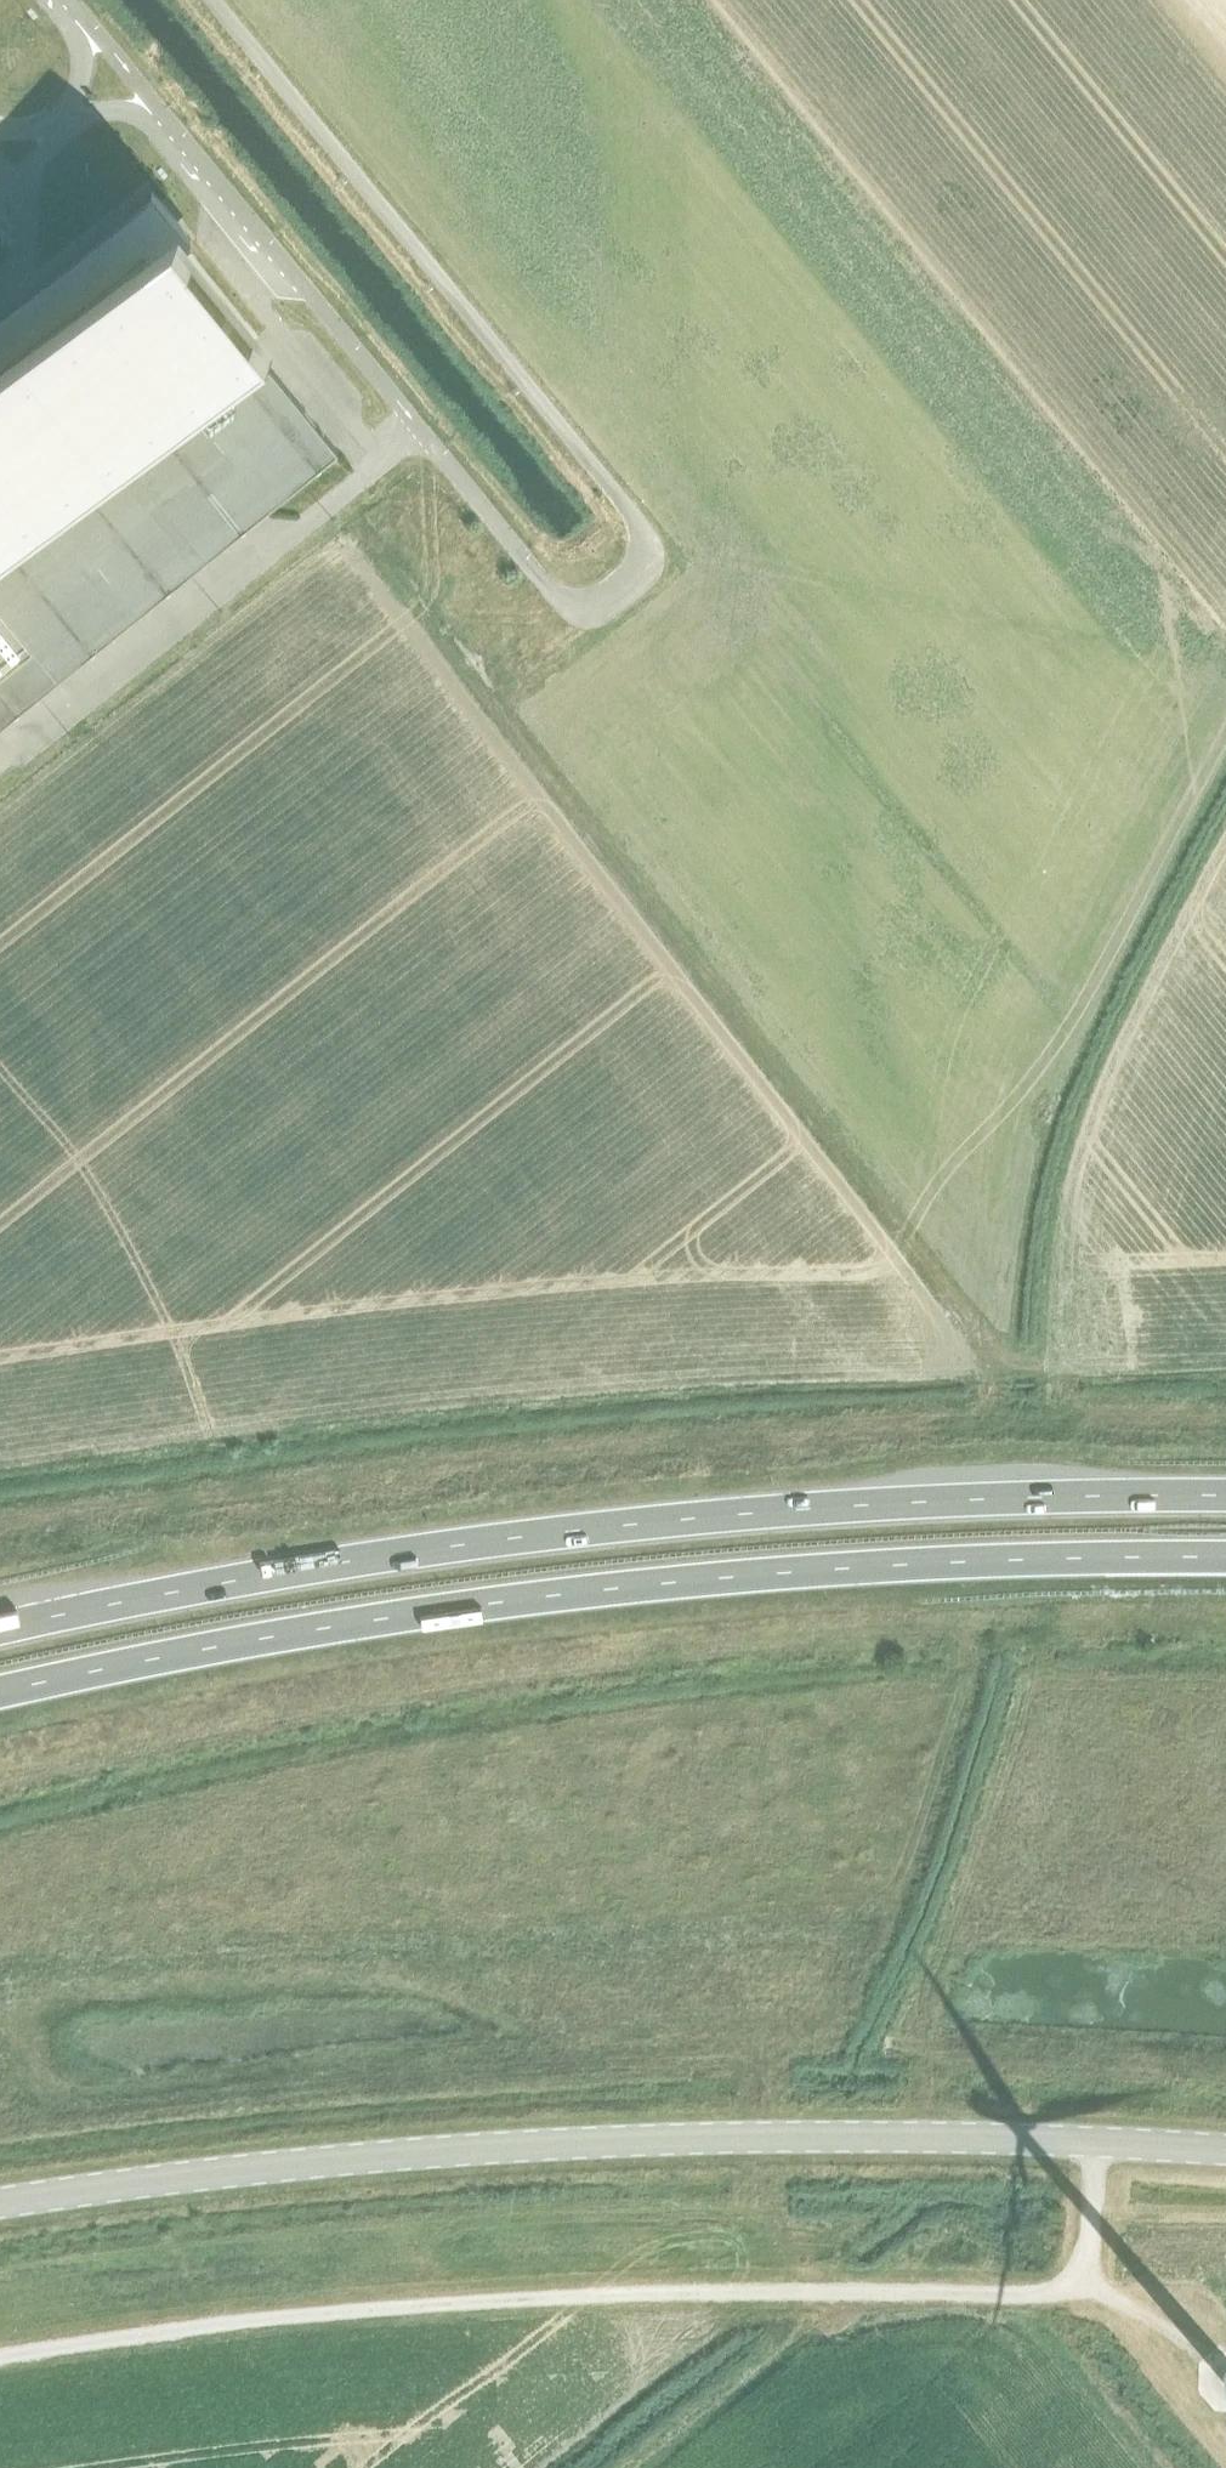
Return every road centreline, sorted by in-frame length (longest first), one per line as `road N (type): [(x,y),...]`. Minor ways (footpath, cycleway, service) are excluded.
road 1 (trunk): [(0,1692),(362,1621),(576,1591),(853,1567),(1225,1557)]
road 2 (trunk): [(1225,1495),(864,1504),(576,1531),(362,1557),(0,1628)]
road 3 (tertiary): [(0,2202),(504,2145),(894,2133),(1225,2149)]
road 4 (track): [(0,2356),(456,2301),(798,2291),(1103,2292),(1192,2350)]
road 5 (unclassified): [(417,423),(570,609),(607,600),(638,574),(647,551),(639,524),(213,0)]
road 6 (unclassified): [(0,759),(417,423)]
road 7 (unclassified): [(171,117),(417,423)]
road 8 (unclassified): [(74,0),(83,81),(64,119),(39,136),(0,132)]
road 9 (unclassified): [(10,173),(102,117),(171,117)]
road 10 (unclassified): [(77,0),(171,117)]

